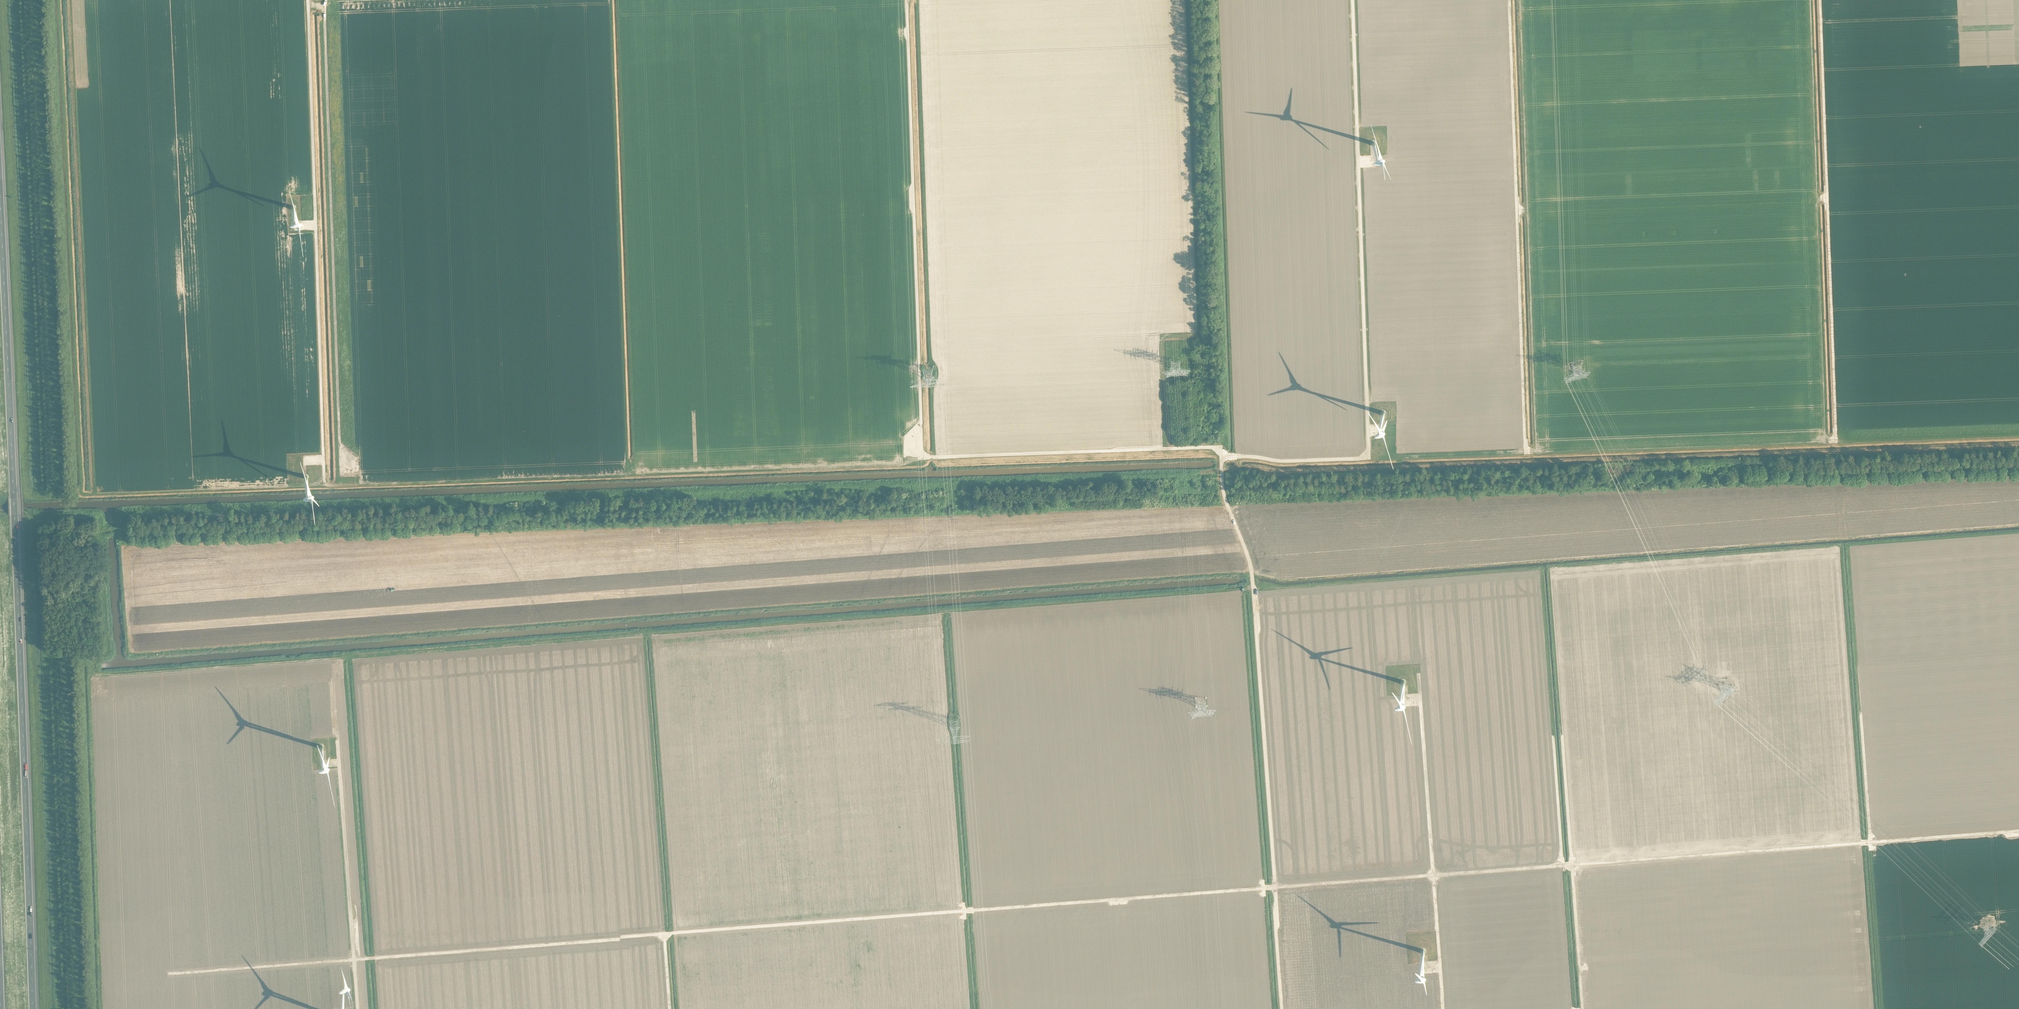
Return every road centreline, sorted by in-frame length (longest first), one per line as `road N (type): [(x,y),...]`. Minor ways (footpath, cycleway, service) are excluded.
road 1 (motorway): [(33,1008),(0,190)]

